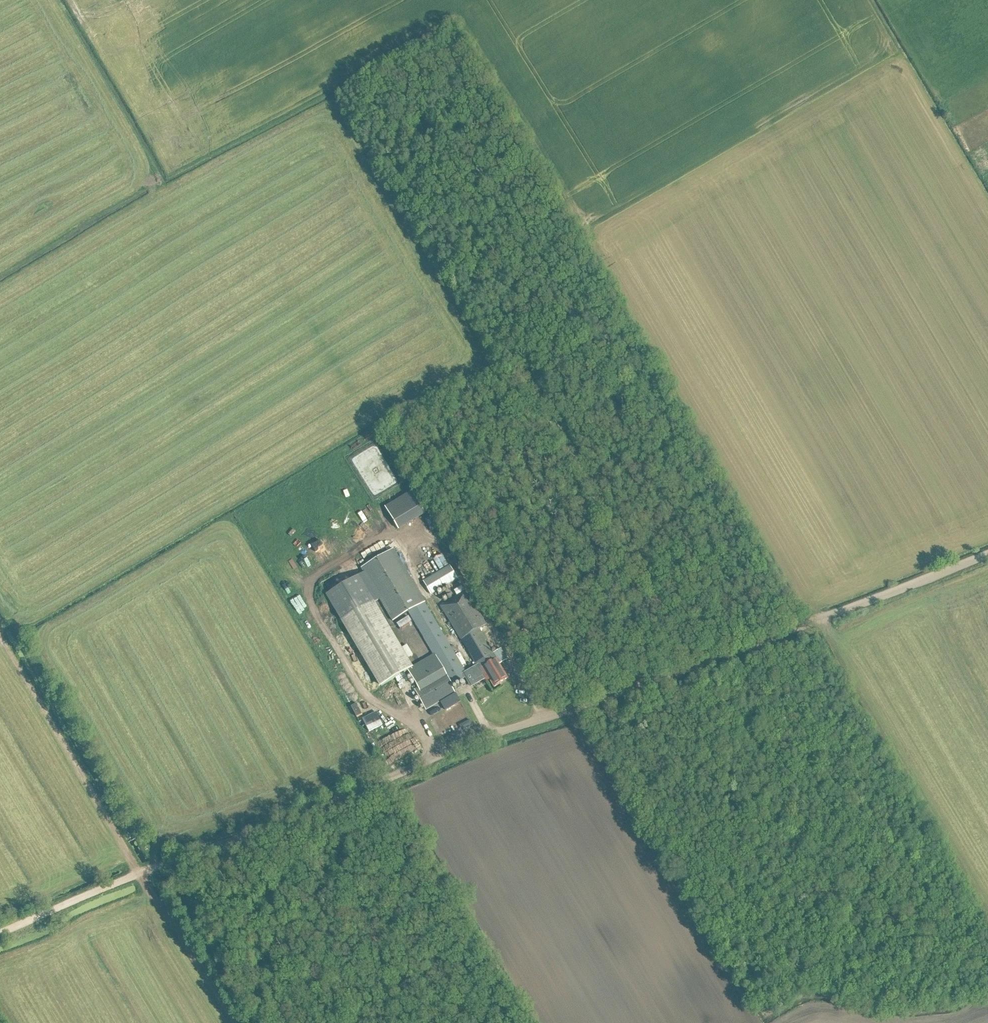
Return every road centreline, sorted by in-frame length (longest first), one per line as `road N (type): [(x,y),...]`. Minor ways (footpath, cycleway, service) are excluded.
road 1 (track): [(0,931),(501,734),(987,555)]
road 2 (track): [(138,874),(0,638)]
road 3 (track): [(138,874),(228,1022)]
road 4 (track): [(159,866),(246,1012)]

